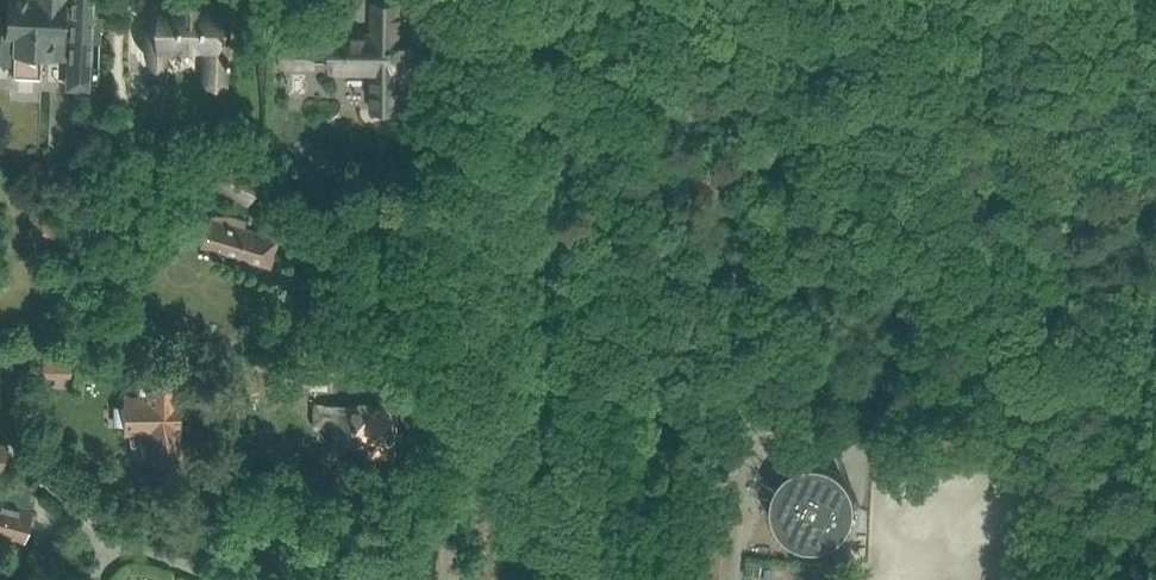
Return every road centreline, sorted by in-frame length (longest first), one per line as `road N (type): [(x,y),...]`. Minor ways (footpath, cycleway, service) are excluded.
road 1 (residential): [(450,579),(475,0)]
road 2 (residential): [(90,579),(102,559),(125,549),(224,579)]

